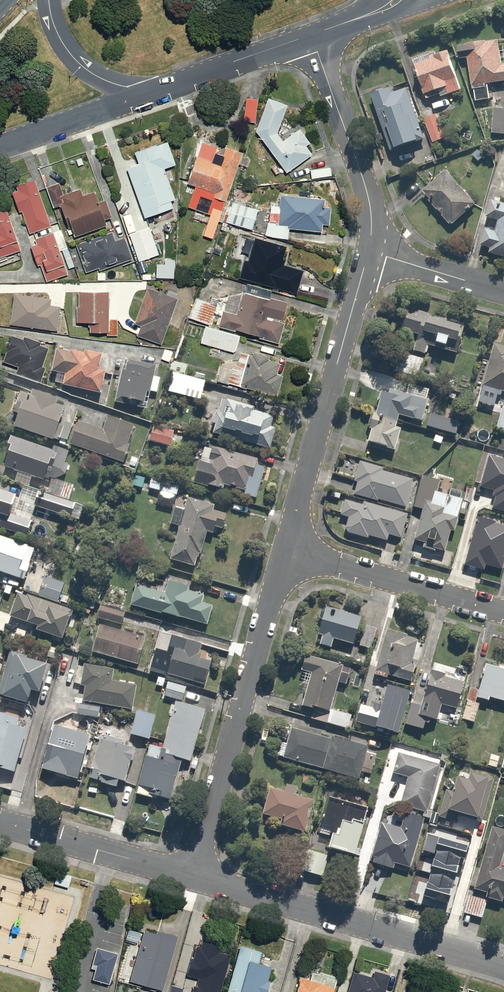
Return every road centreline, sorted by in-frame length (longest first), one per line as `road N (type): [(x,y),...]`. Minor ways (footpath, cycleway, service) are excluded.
road 1 (residential): [(190,875),(285,551)]
road 2 (residential): [(503,967),(190,875)]
road 3 (residential): [(285,551),(368,252)]
road 4 (residential): [(368,252),(365,186),(311,35)]
road 5 (residential): [(503,612),(285,551)]
road 6 (residential): [(190,875),(0,821)]
road 7 (residential): [(311,35),(133,98)]
road 8 (residential): [(133,98),(0,146)]
road 9 (residential): [(503,291),(368,252)]
road 10 (residential): [(133,98),(128,87),(80,66),(57,32),(49,0)]

